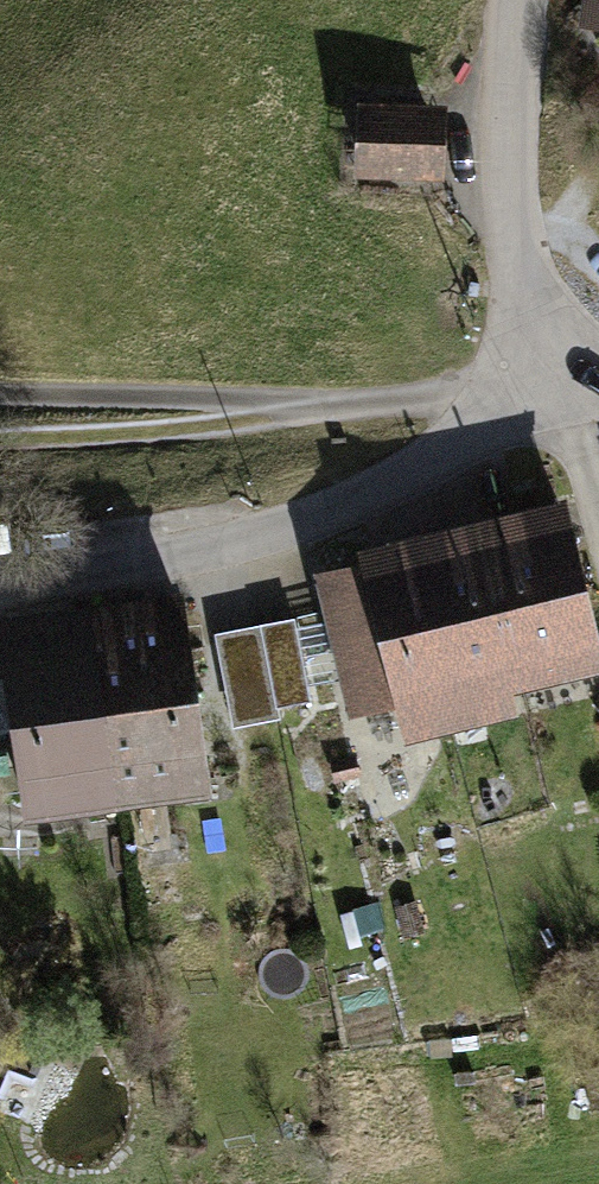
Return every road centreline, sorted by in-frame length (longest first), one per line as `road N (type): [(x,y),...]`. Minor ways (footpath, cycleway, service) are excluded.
road 1 (unclassified): [(554,387),(393,481),(291,524),(157,559),(0,584)]
road 2 (track): [(554,387),(322,406),(0,395)]
road 3 (unclassified): [(518,0),(514,233),(554,387)]
road 4 (track): [(0,441),(178,430),(322,406)]
road 5 (unclassified): [(554,387),(598,505)]

